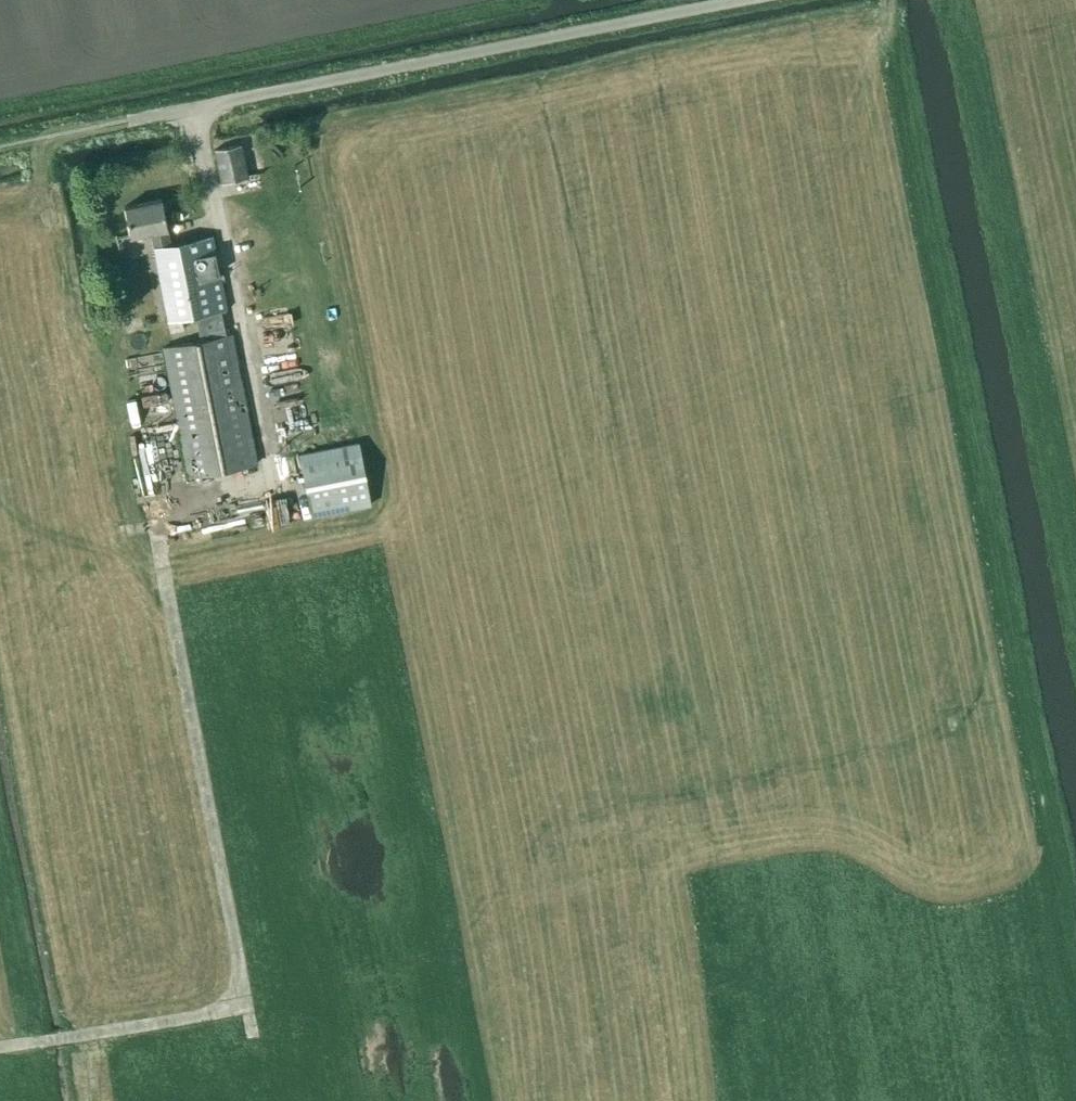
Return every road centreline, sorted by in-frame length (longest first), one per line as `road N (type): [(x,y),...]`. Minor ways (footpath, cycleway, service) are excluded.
road 1 (unclassified): [(130,120),(740,0)]

